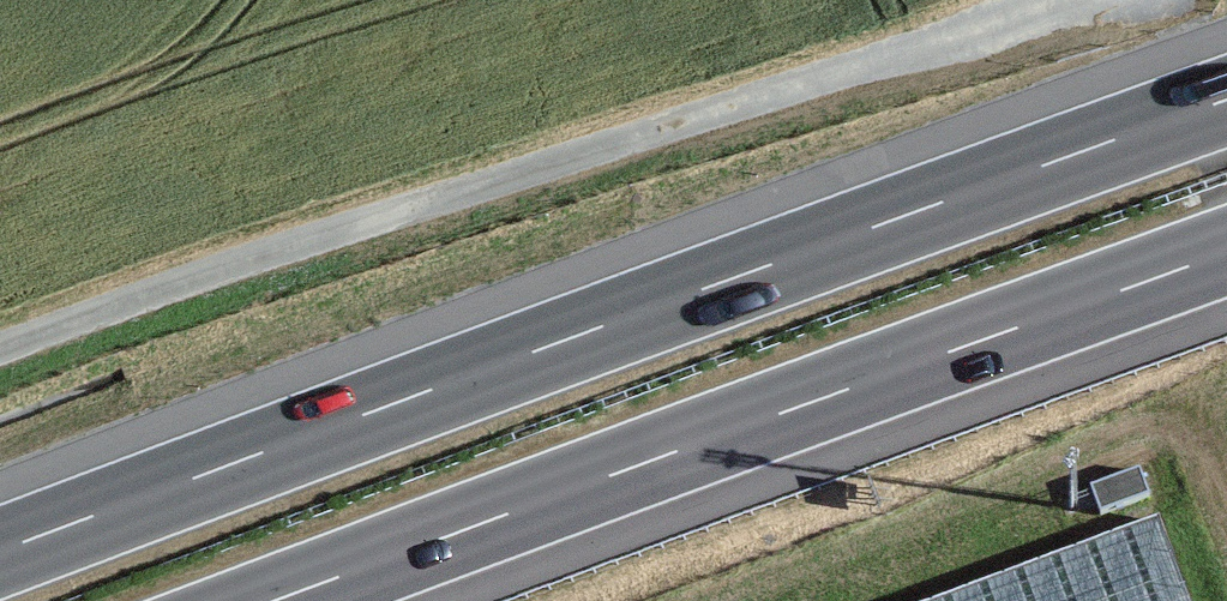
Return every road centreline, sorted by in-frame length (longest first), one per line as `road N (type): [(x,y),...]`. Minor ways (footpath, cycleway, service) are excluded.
road 1 (motorway): [(1226,100),(0,551)]
road 2 (track): [(0,350),(294,246),(1077,1)]
road 3 (motorway): [(274,600),(1226,253)]

